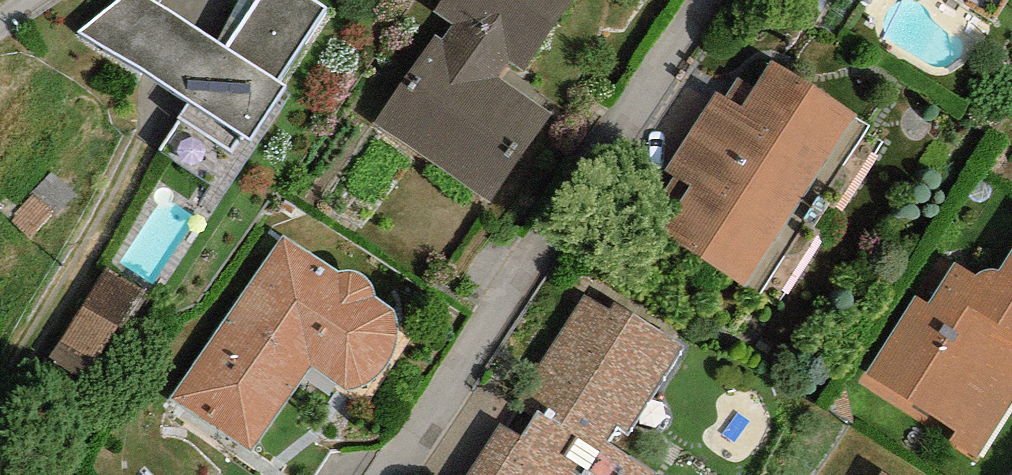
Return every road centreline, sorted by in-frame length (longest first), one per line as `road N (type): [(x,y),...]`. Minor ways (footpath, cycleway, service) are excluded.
road 1 (residential): [(716,0),(402,474)]

